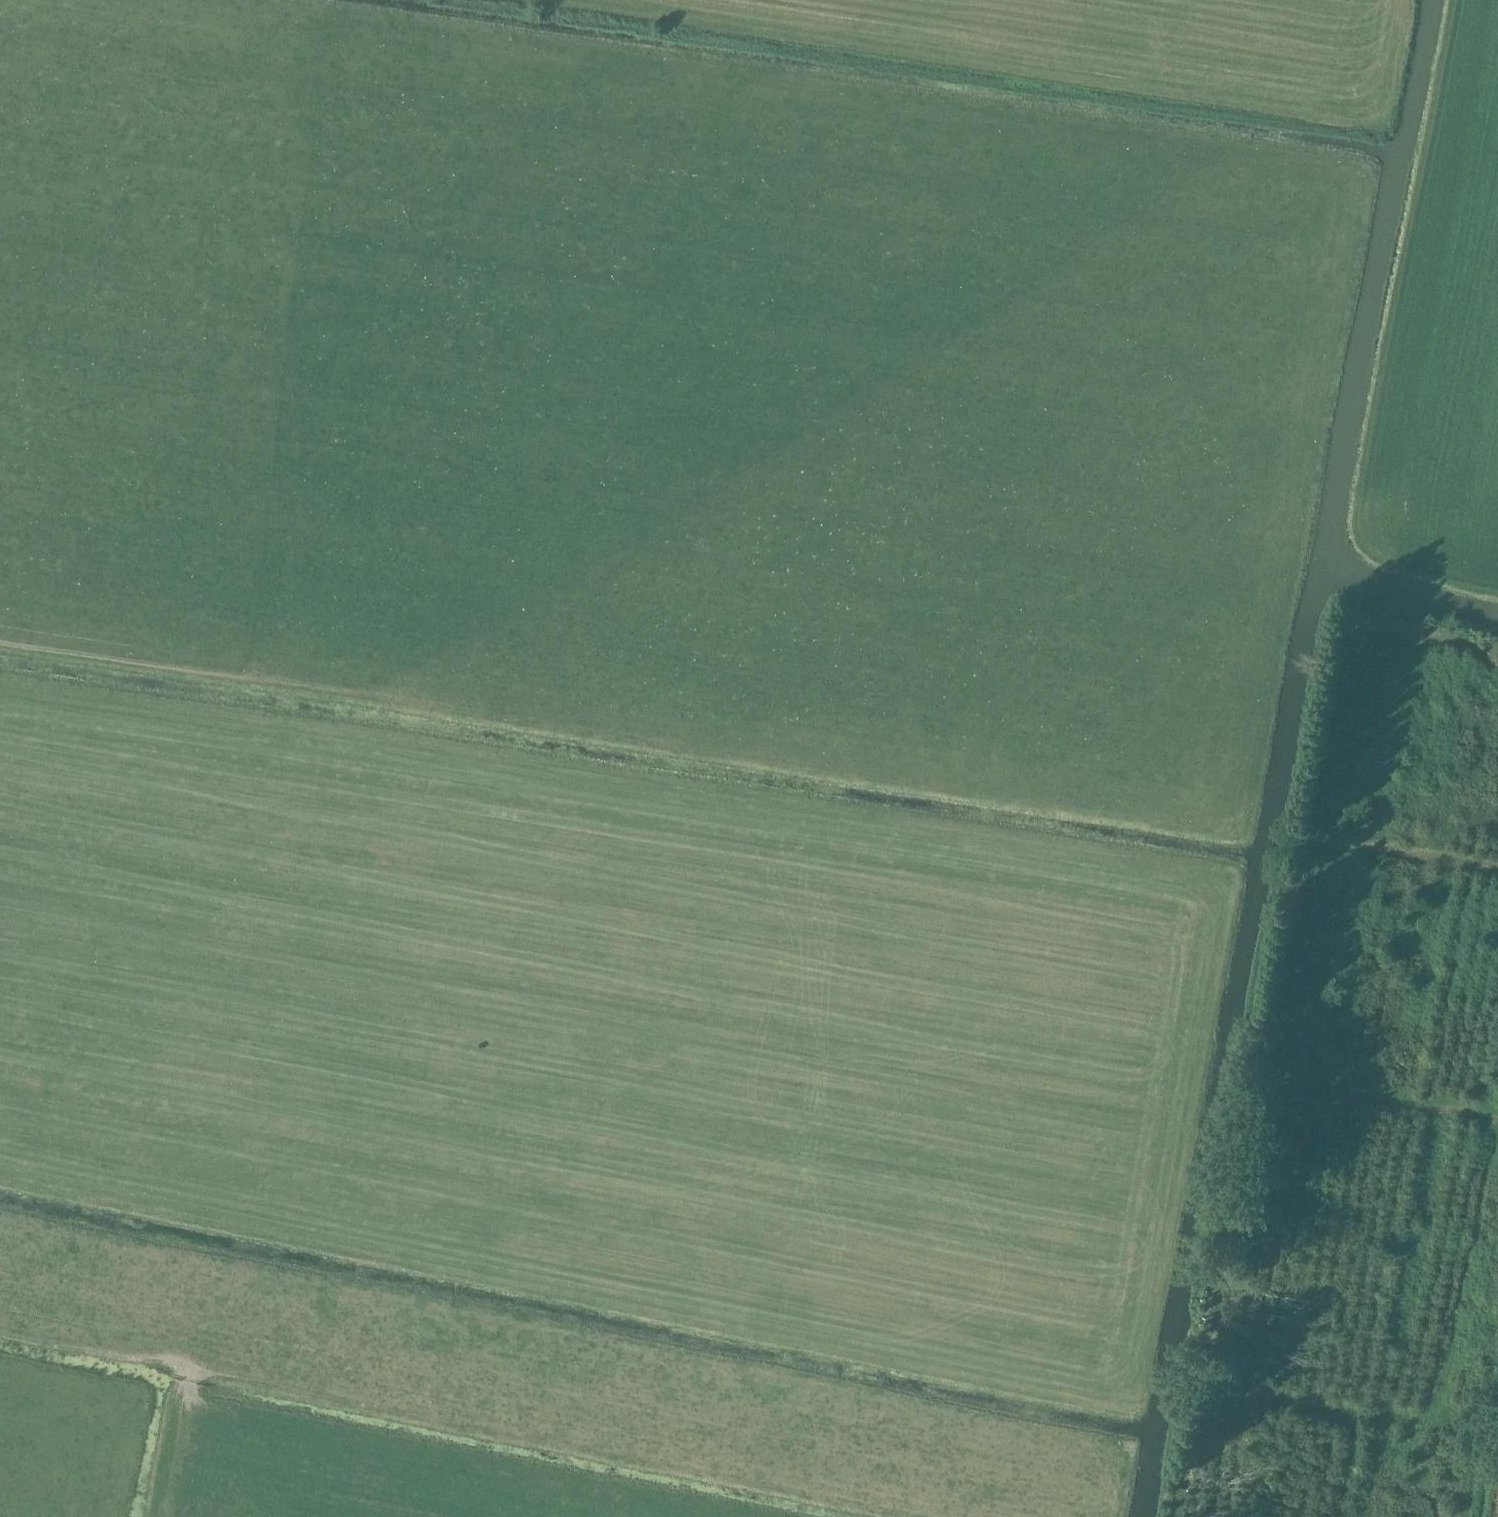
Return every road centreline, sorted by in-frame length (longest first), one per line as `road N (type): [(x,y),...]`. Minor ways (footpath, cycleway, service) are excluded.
road 1 (track): [(195,1361),(166,1516)]

